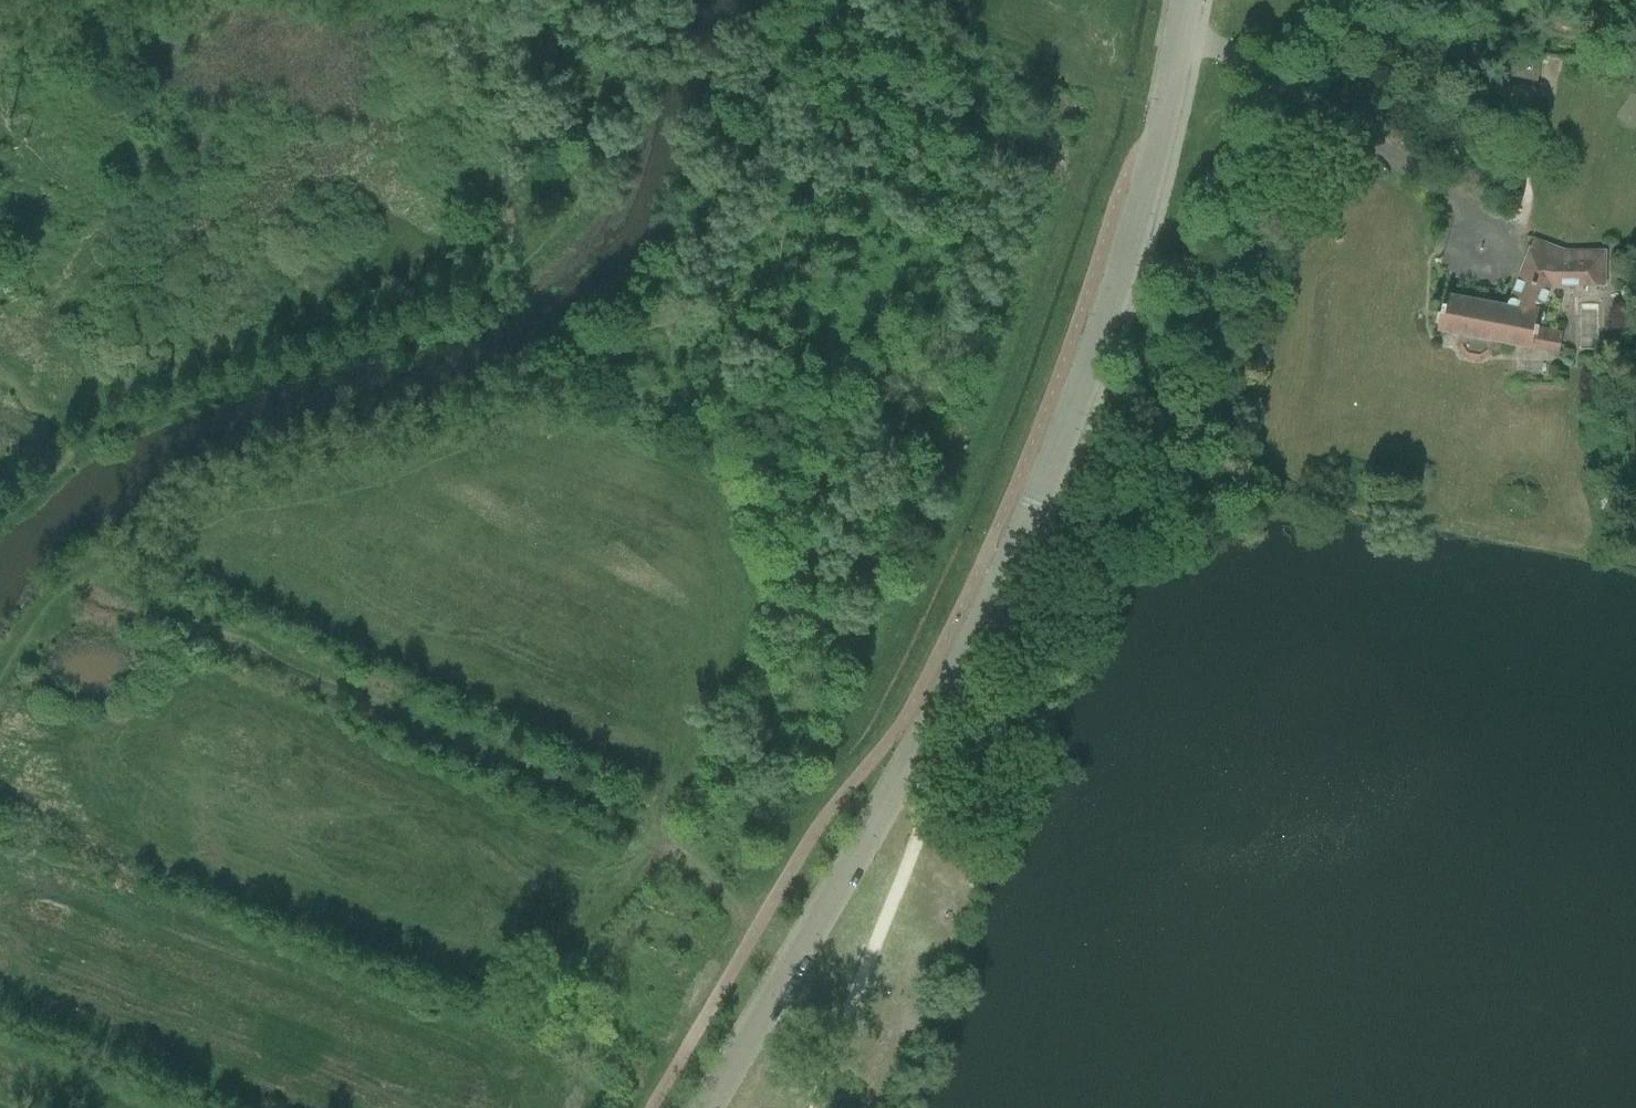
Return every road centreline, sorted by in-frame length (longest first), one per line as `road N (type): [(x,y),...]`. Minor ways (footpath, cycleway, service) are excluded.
road 1 (unclassified): [(702,1107),(903,768),(994,599),(1064,441),(1107,323),(1182,0)]

